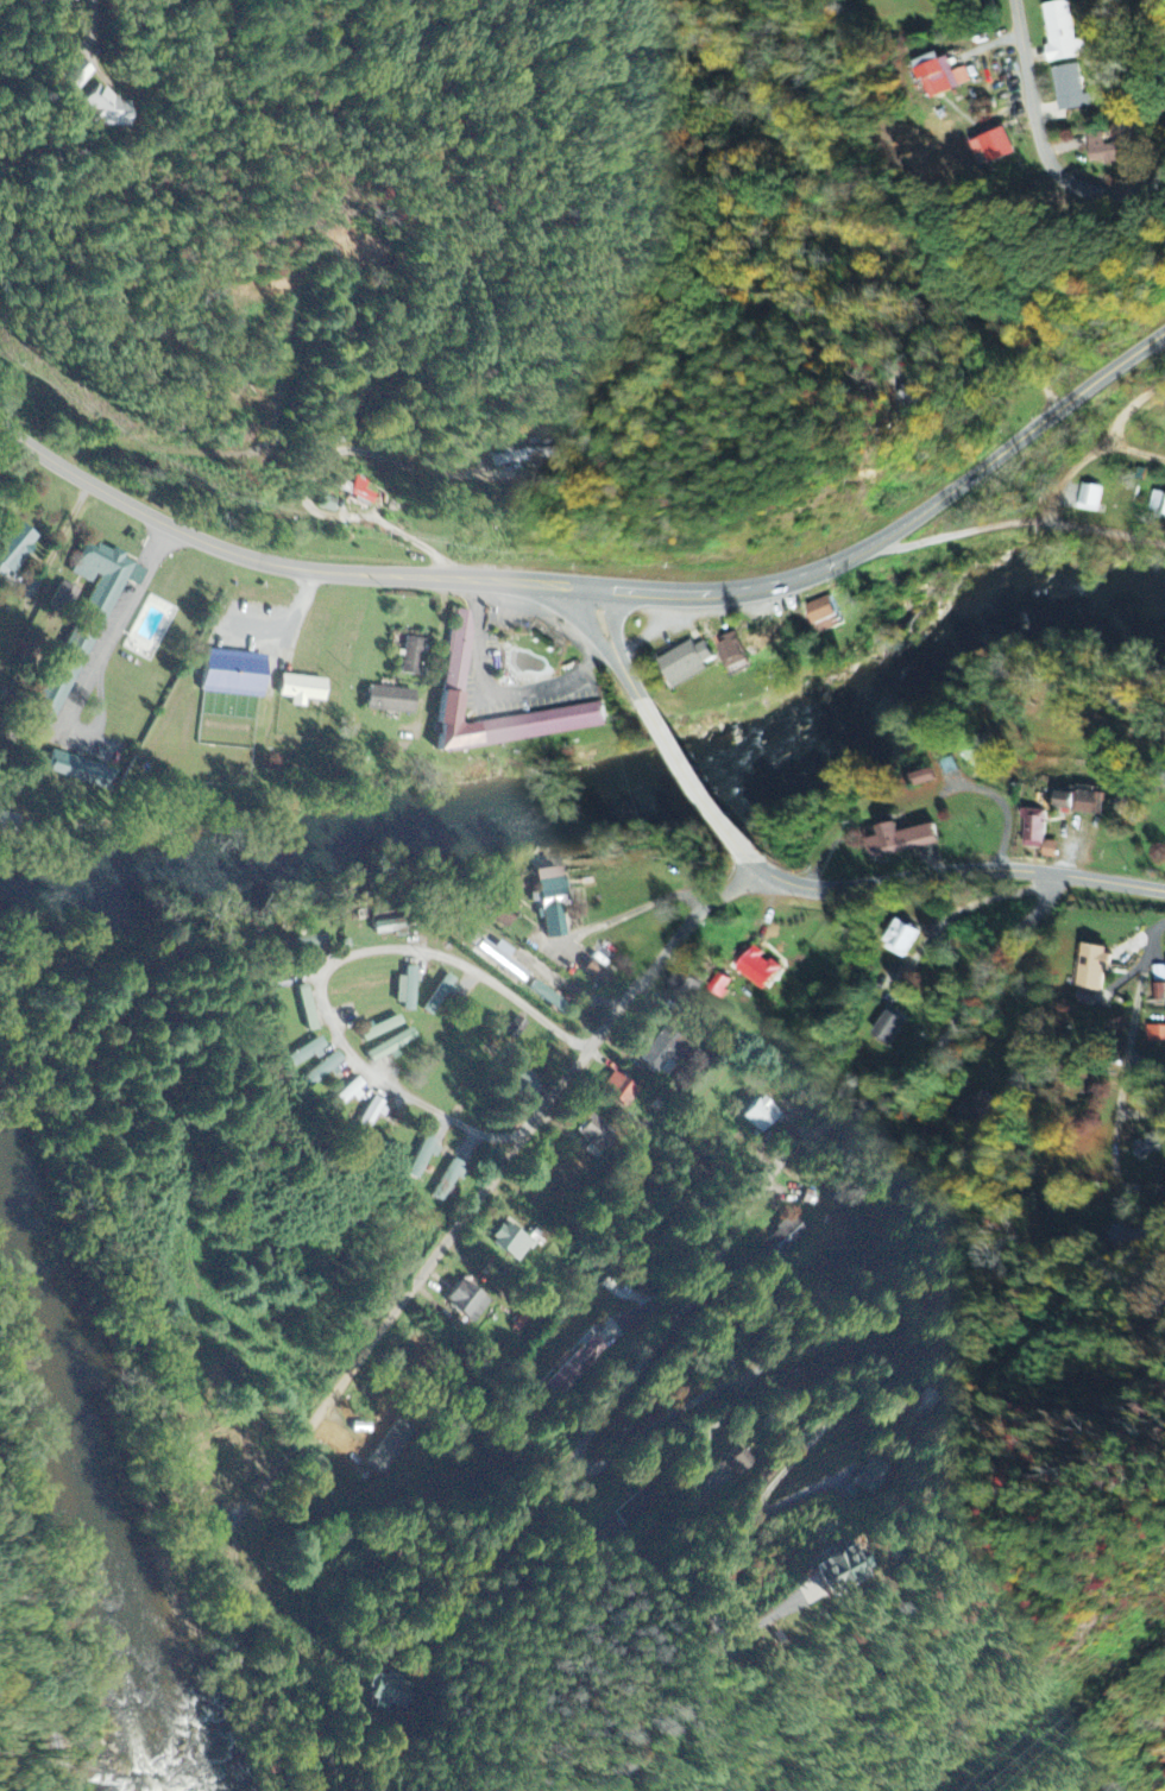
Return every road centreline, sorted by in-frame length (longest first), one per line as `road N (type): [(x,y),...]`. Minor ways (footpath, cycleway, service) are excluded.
road 1 (residential): [(728,1639),(717,1608),(781,1478),(877,1383),(1009,1287),(1012,1265),(990,1260),(855,1335),(718,1388),(638,1432),(603,1467),(586,1465),(584,1449),(706,1285),(783,1156),(890,1092),(925,1061),(1051,875)]
road 2 (primary): [(0,419),(87,481),(240,555),(311,572),(741,593),(865,550),(1164,329)]
road 3 (residential): [(283,1647),(239,1570),(234,1541),(244,1511),(687,922),(757,870)]
road 4 (residential): [(593,1047),(485,964),(452,948),(382,946),(323,966),(346,1042),(395,1086),(516,1152)]
road 5 (residential): [(811,1136),(794,1129),(707,1172),(624,1231),(546,1308),(524,1344),(454,1408)]
road 6 (tertiary): [(1164,890),(1005,869),(813,889),(757,870)]
road 7 (residential): [(865,550),(1024,517),(1164,544)]
road 8 (residential): [(1164,167),(1117,191),(1056,175),(1033,116),(1013,0)]
road 9 (residential): [(1164,919),(1148,934),(1133,996),(1110,1169)]
road 10 (tertiary): [(742,852),(632,690)]
road 11 (residential): [(709,901),(668,896),(566,941)]

